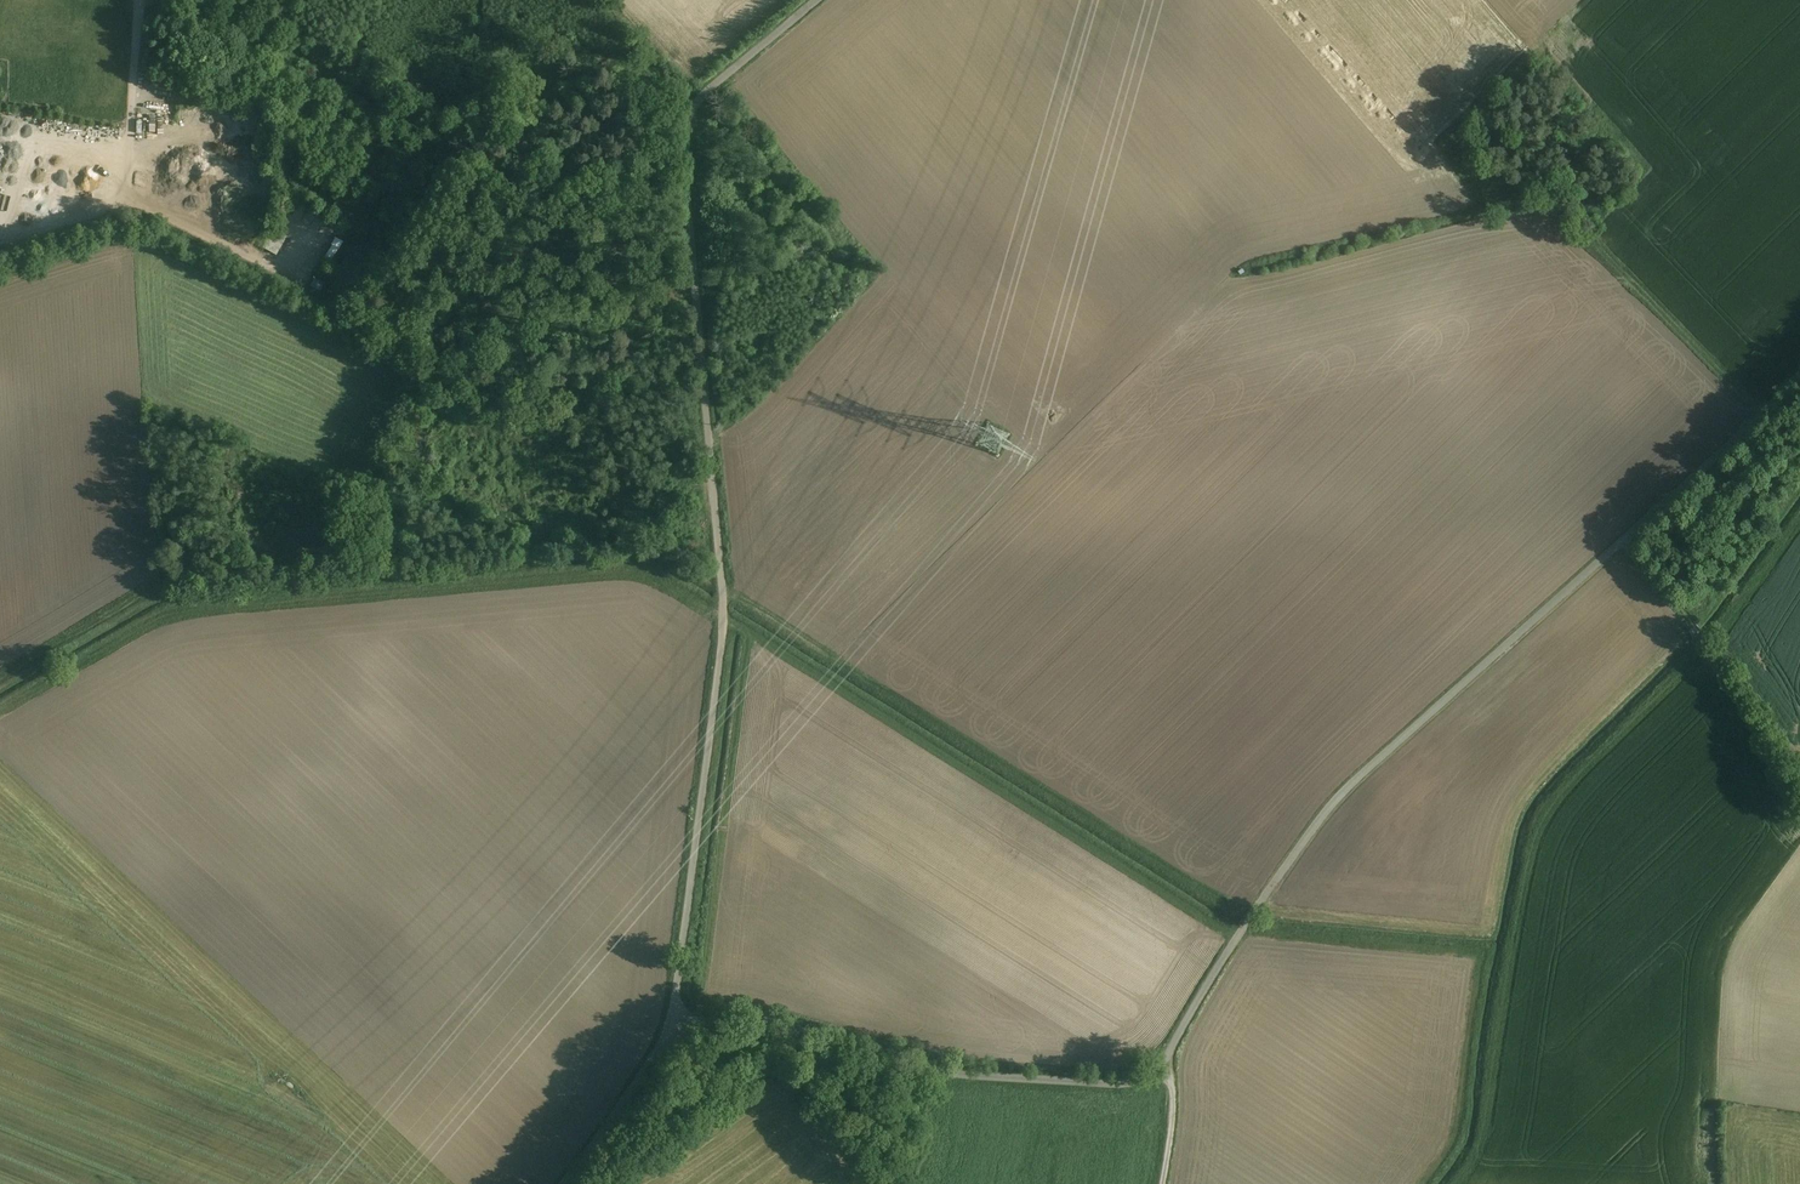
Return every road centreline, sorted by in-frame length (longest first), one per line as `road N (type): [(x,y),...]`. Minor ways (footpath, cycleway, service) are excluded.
road 1 (unclassified): [(674,1027),(744,1013),(960,1076),(1143,1083),(1160,1070),(1243,930),(1347,791),(1799,374)]
road 2 (unclassified): [(674,1027),(724,606),(679,154),(708,89),(815,0)]
road 3 (track): [(263,269),(134,201),(137,0)]
road 4 (track): [(176,0),(400,120)]
road 5 (unclassified): [(567,1183),(674,1027)]
road 6 (track): [(1711,658),(1620,546)]

